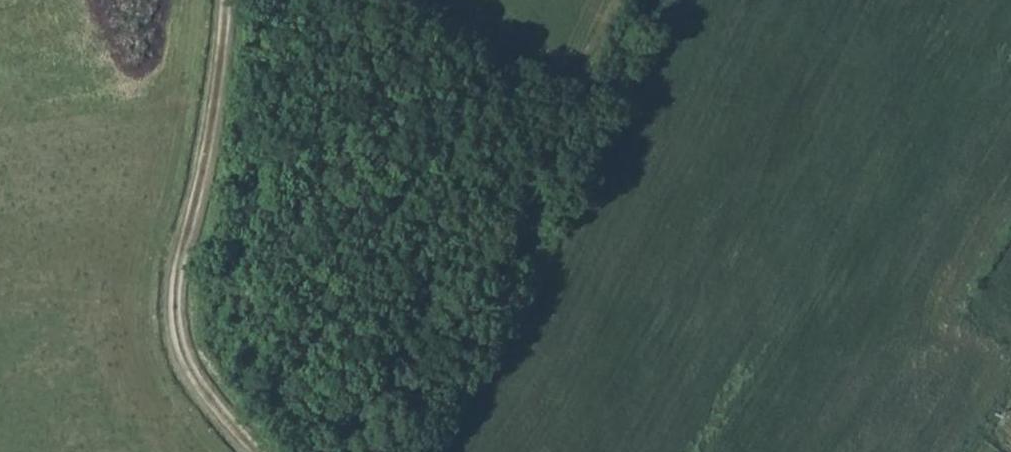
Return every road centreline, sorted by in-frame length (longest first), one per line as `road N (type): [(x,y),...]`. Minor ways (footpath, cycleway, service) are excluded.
road 1 (track): [(643,0),(568,155),(402,451)]
road 2 (track): [(250,451),(203,397),(170,323),(223,0)]

